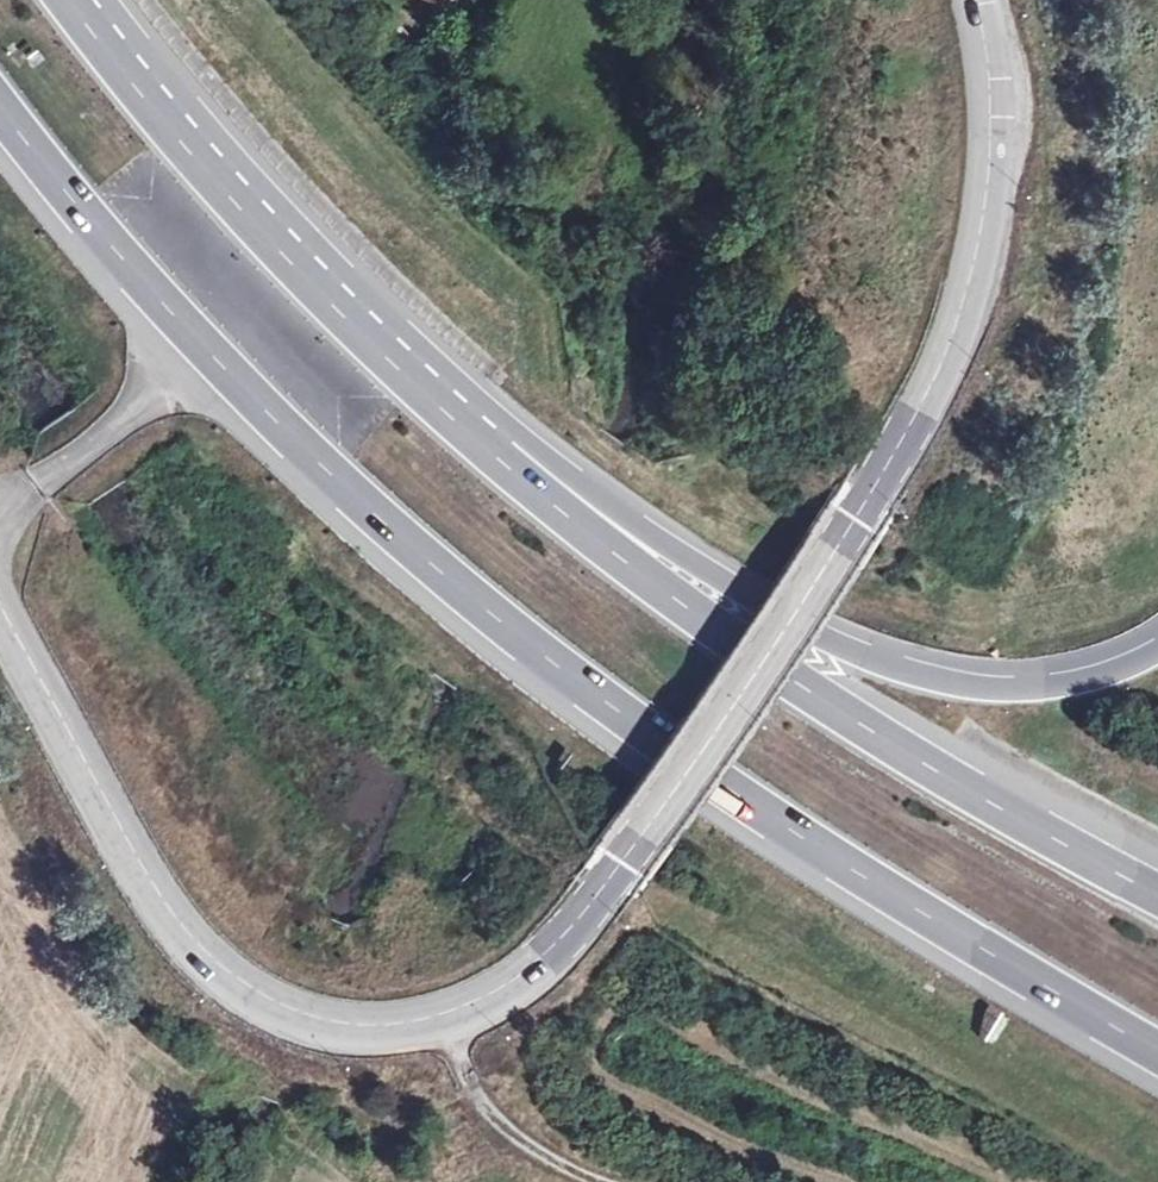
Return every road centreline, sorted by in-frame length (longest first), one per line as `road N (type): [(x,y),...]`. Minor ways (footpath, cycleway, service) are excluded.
road 1 (tertiary): [(0,592),(170,903),(242,980),(321,1020),(373,1027),(441,1017),(514,981),(591,898),(935,383),(976,262),(995,140),(976,0)]
road 2 (motorway): [(0,112),(205,351),(487,615),(802,843),(1157,1056)]
road 3 (motorway): [(1157,894),(897,745),(704,618),(516,470),(285,255),(106,46)]
road 4 (motorway): [(1157,650),(1084,679),(998,688),(874,659),(757,600),(610,506),(528,441),(416,345),(106,46)]
road 5 (track): [(441,1017),(460,1074),(499,1132),(590,1181)]

